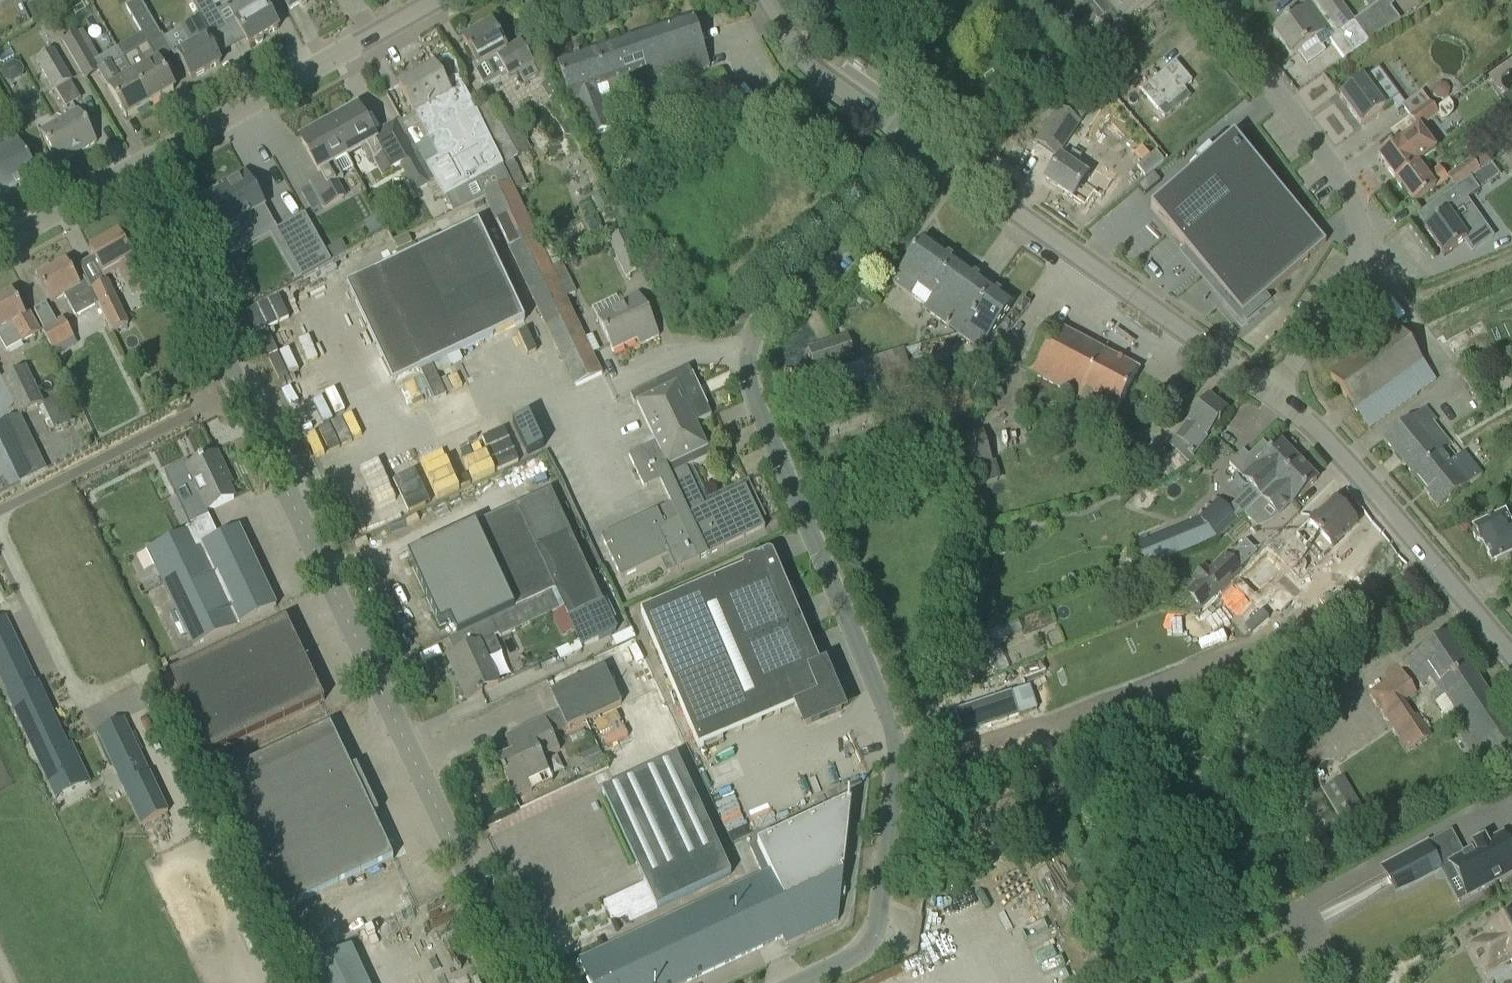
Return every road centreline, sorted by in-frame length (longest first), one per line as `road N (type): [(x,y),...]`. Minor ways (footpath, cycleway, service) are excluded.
road 1 (unclassified): [(798,982),(862,951),(877,928),(900,738),(751,394),(750,349),(767,309),(938,154)]
road 2 (unclassified): [(518,982),(138,174)]
road 3 (residential): [(1269,392),(1366,245),(1353,202),(1211,8)]
road 4 (tertiary): [(1269,392),(938,154)]
road 5 (tertiary): [(1511,654),(1352,464),(1269,392)]
road 6 (unclassified): [(138,174),(443,0)]
road 7 (tertiary): [(938,154),(821,74),(766,0)]
road 8 (unclassified): [(0,250),(138,174)]

